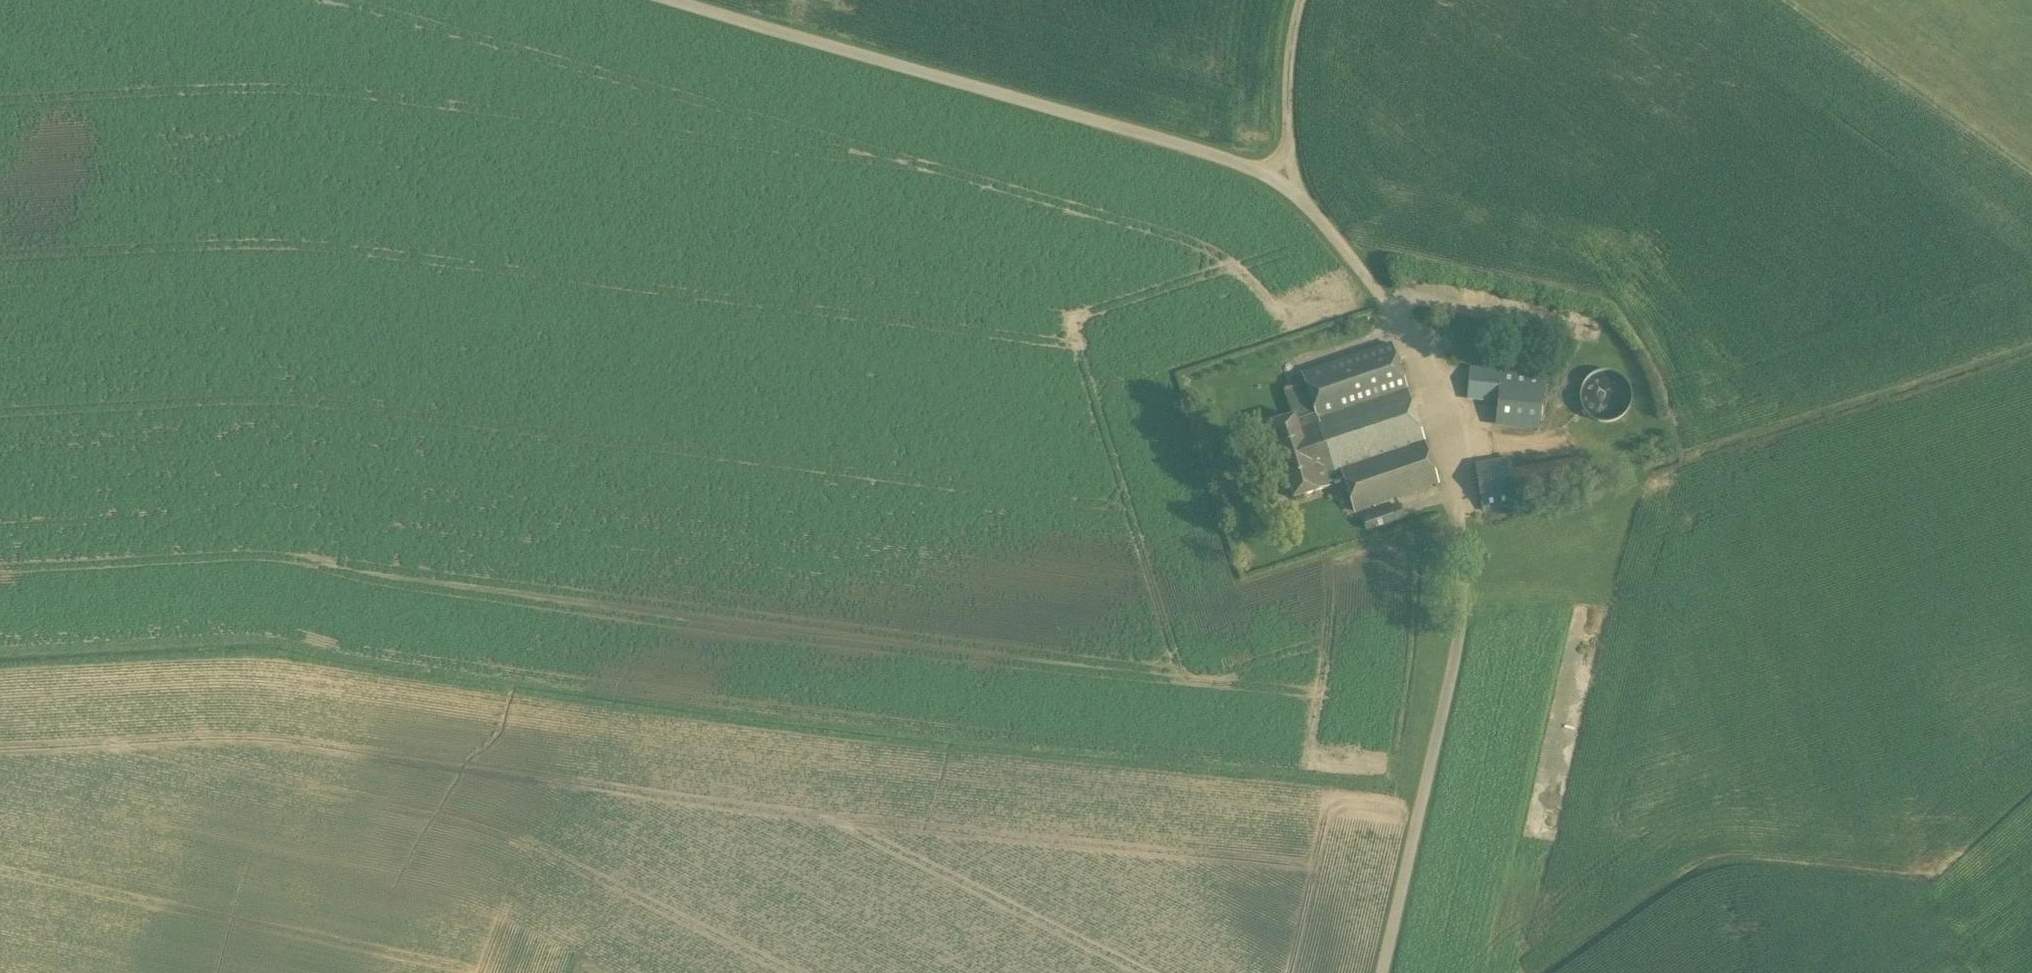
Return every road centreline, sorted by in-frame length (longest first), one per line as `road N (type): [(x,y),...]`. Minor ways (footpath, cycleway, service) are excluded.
road 1 (unclassified): [(1457,498),(1456,646),(1382,972)]

